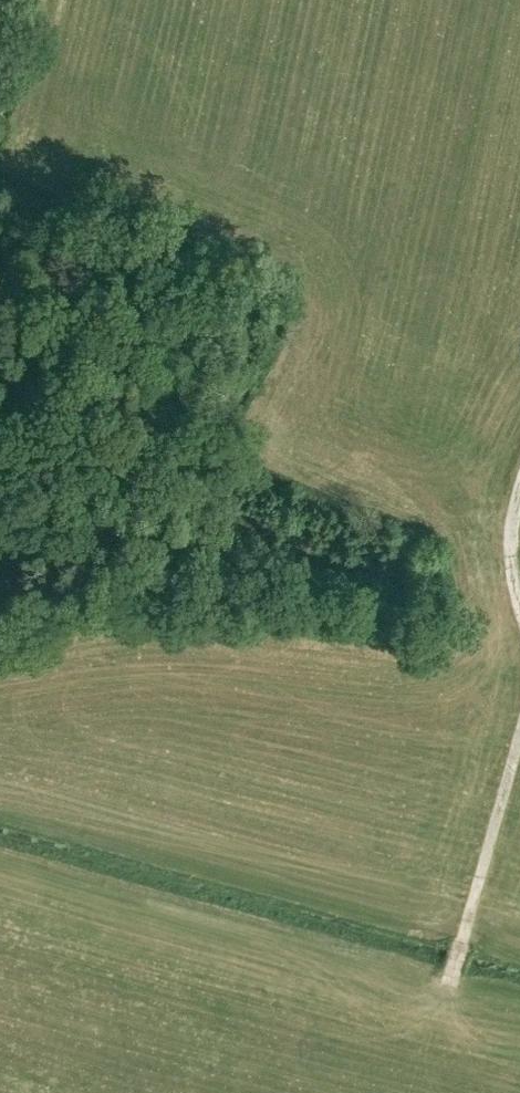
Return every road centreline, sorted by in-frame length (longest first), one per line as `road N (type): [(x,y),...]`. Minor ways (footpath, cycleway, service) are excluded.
road 1 (track): [(451,981),(519,722)]

